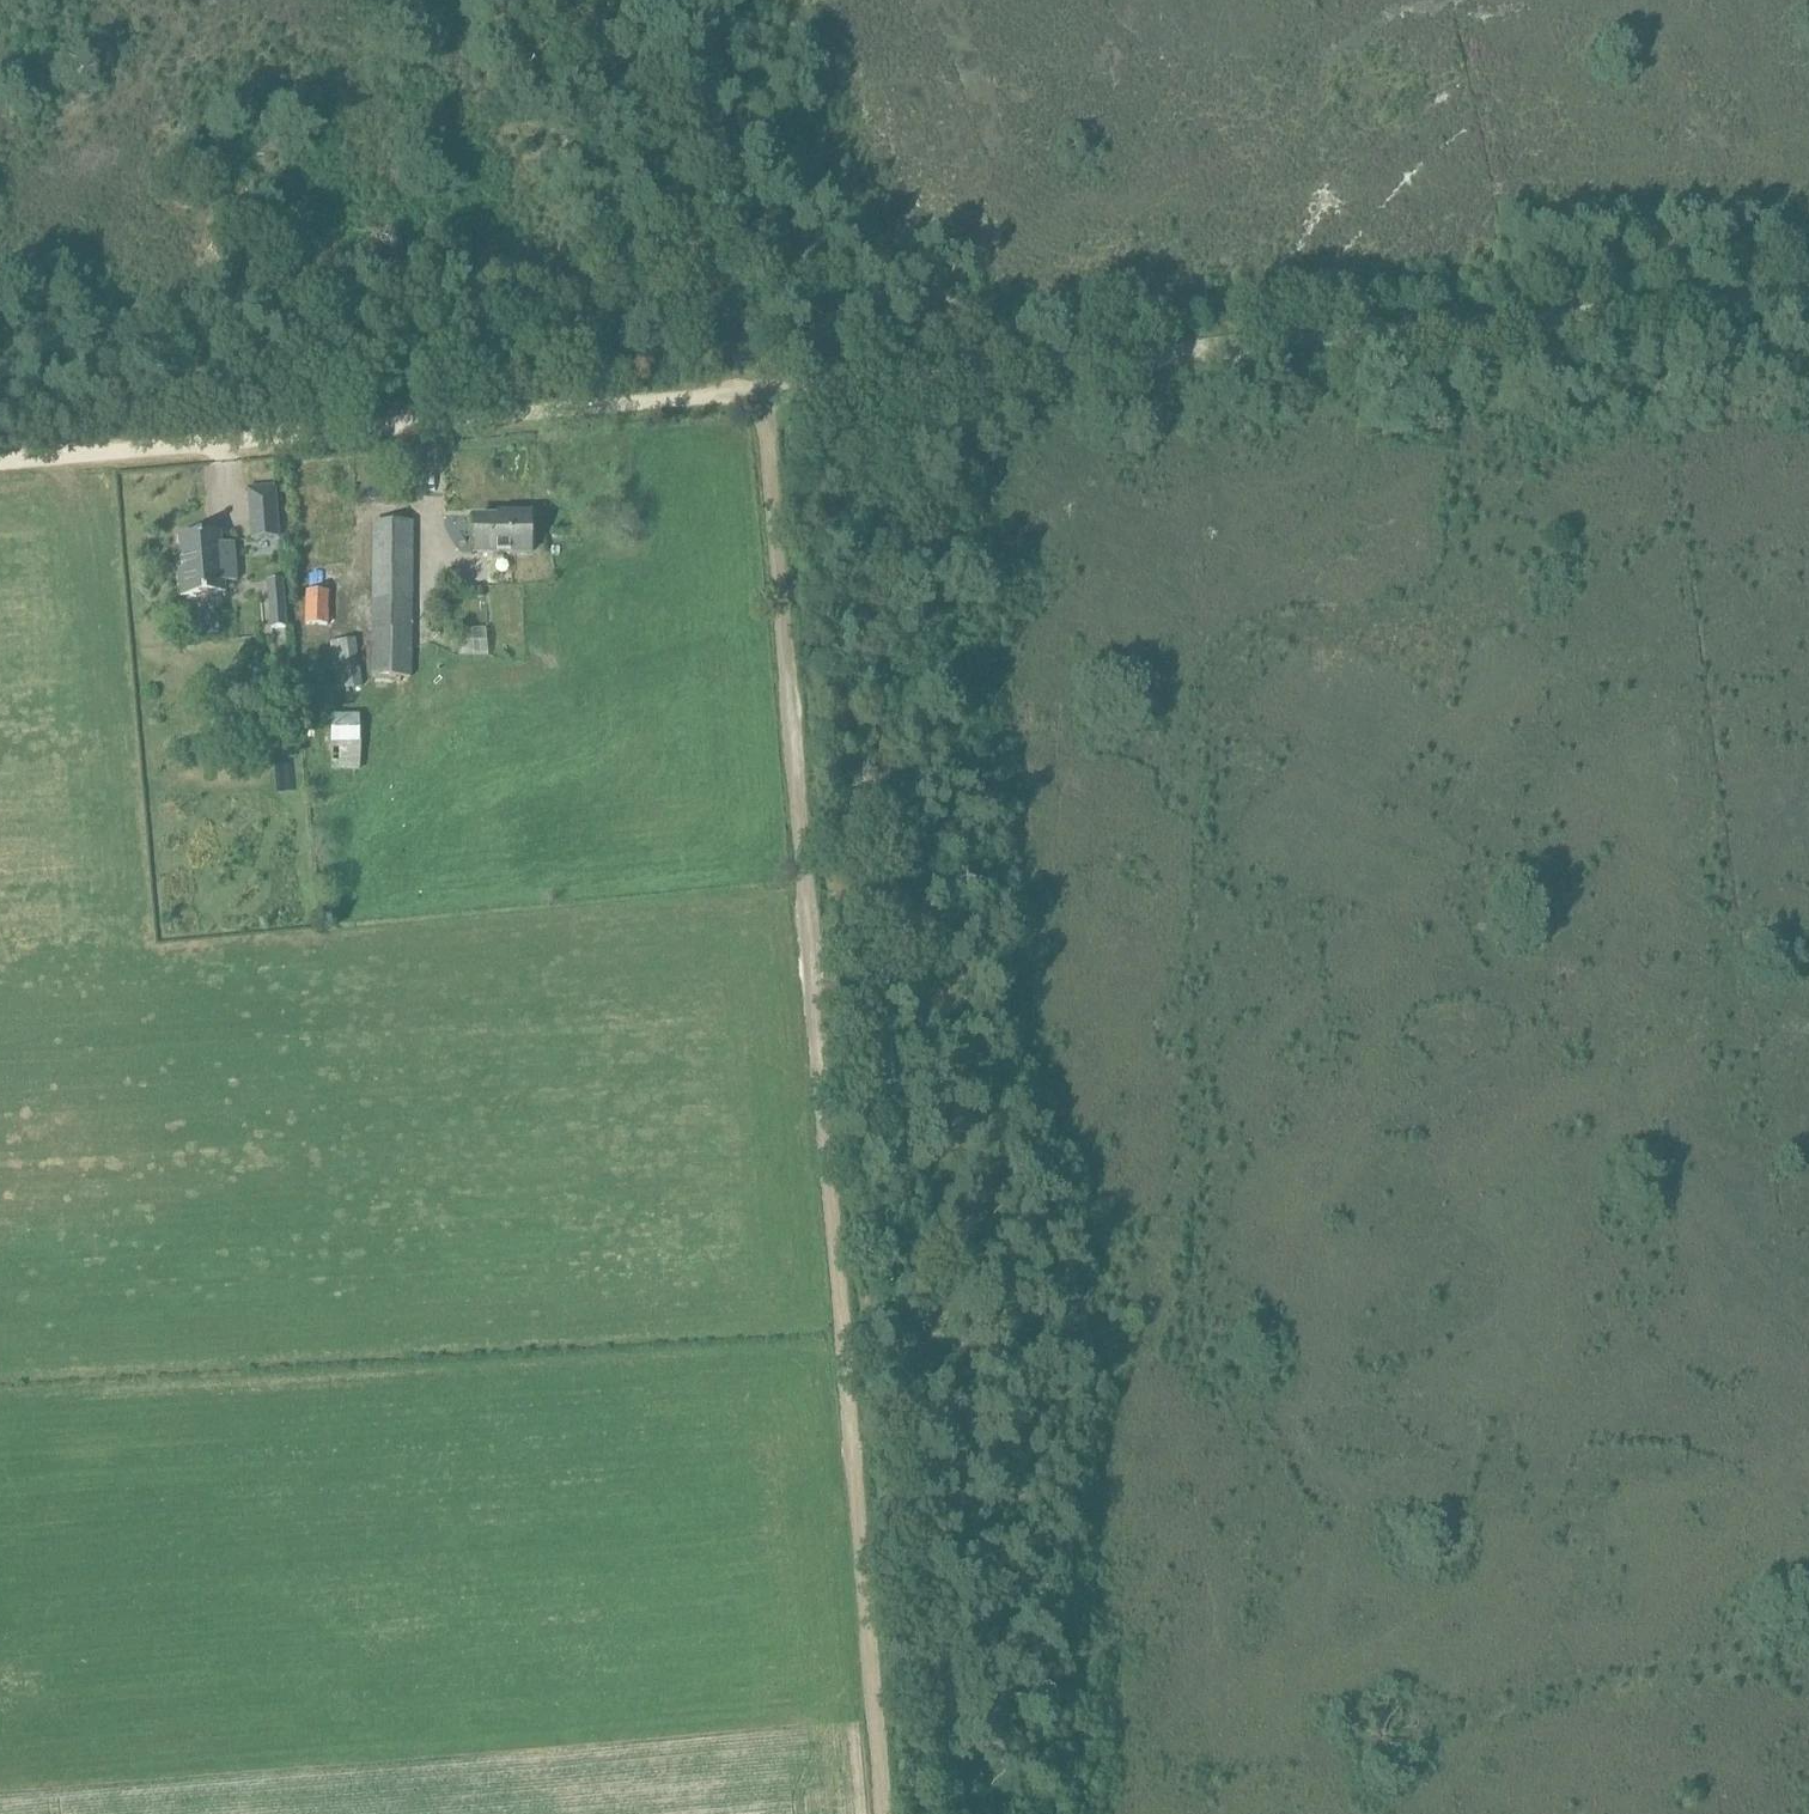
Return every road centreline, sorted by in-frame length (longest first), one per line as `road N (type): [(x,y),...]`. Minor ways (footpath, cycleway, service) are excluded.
road 1 (track): [(763,392),(884,1813)]
road 2 (track): [(763,392),(1808,296)]
road 3 (track): [(0,464),(763,392)]

